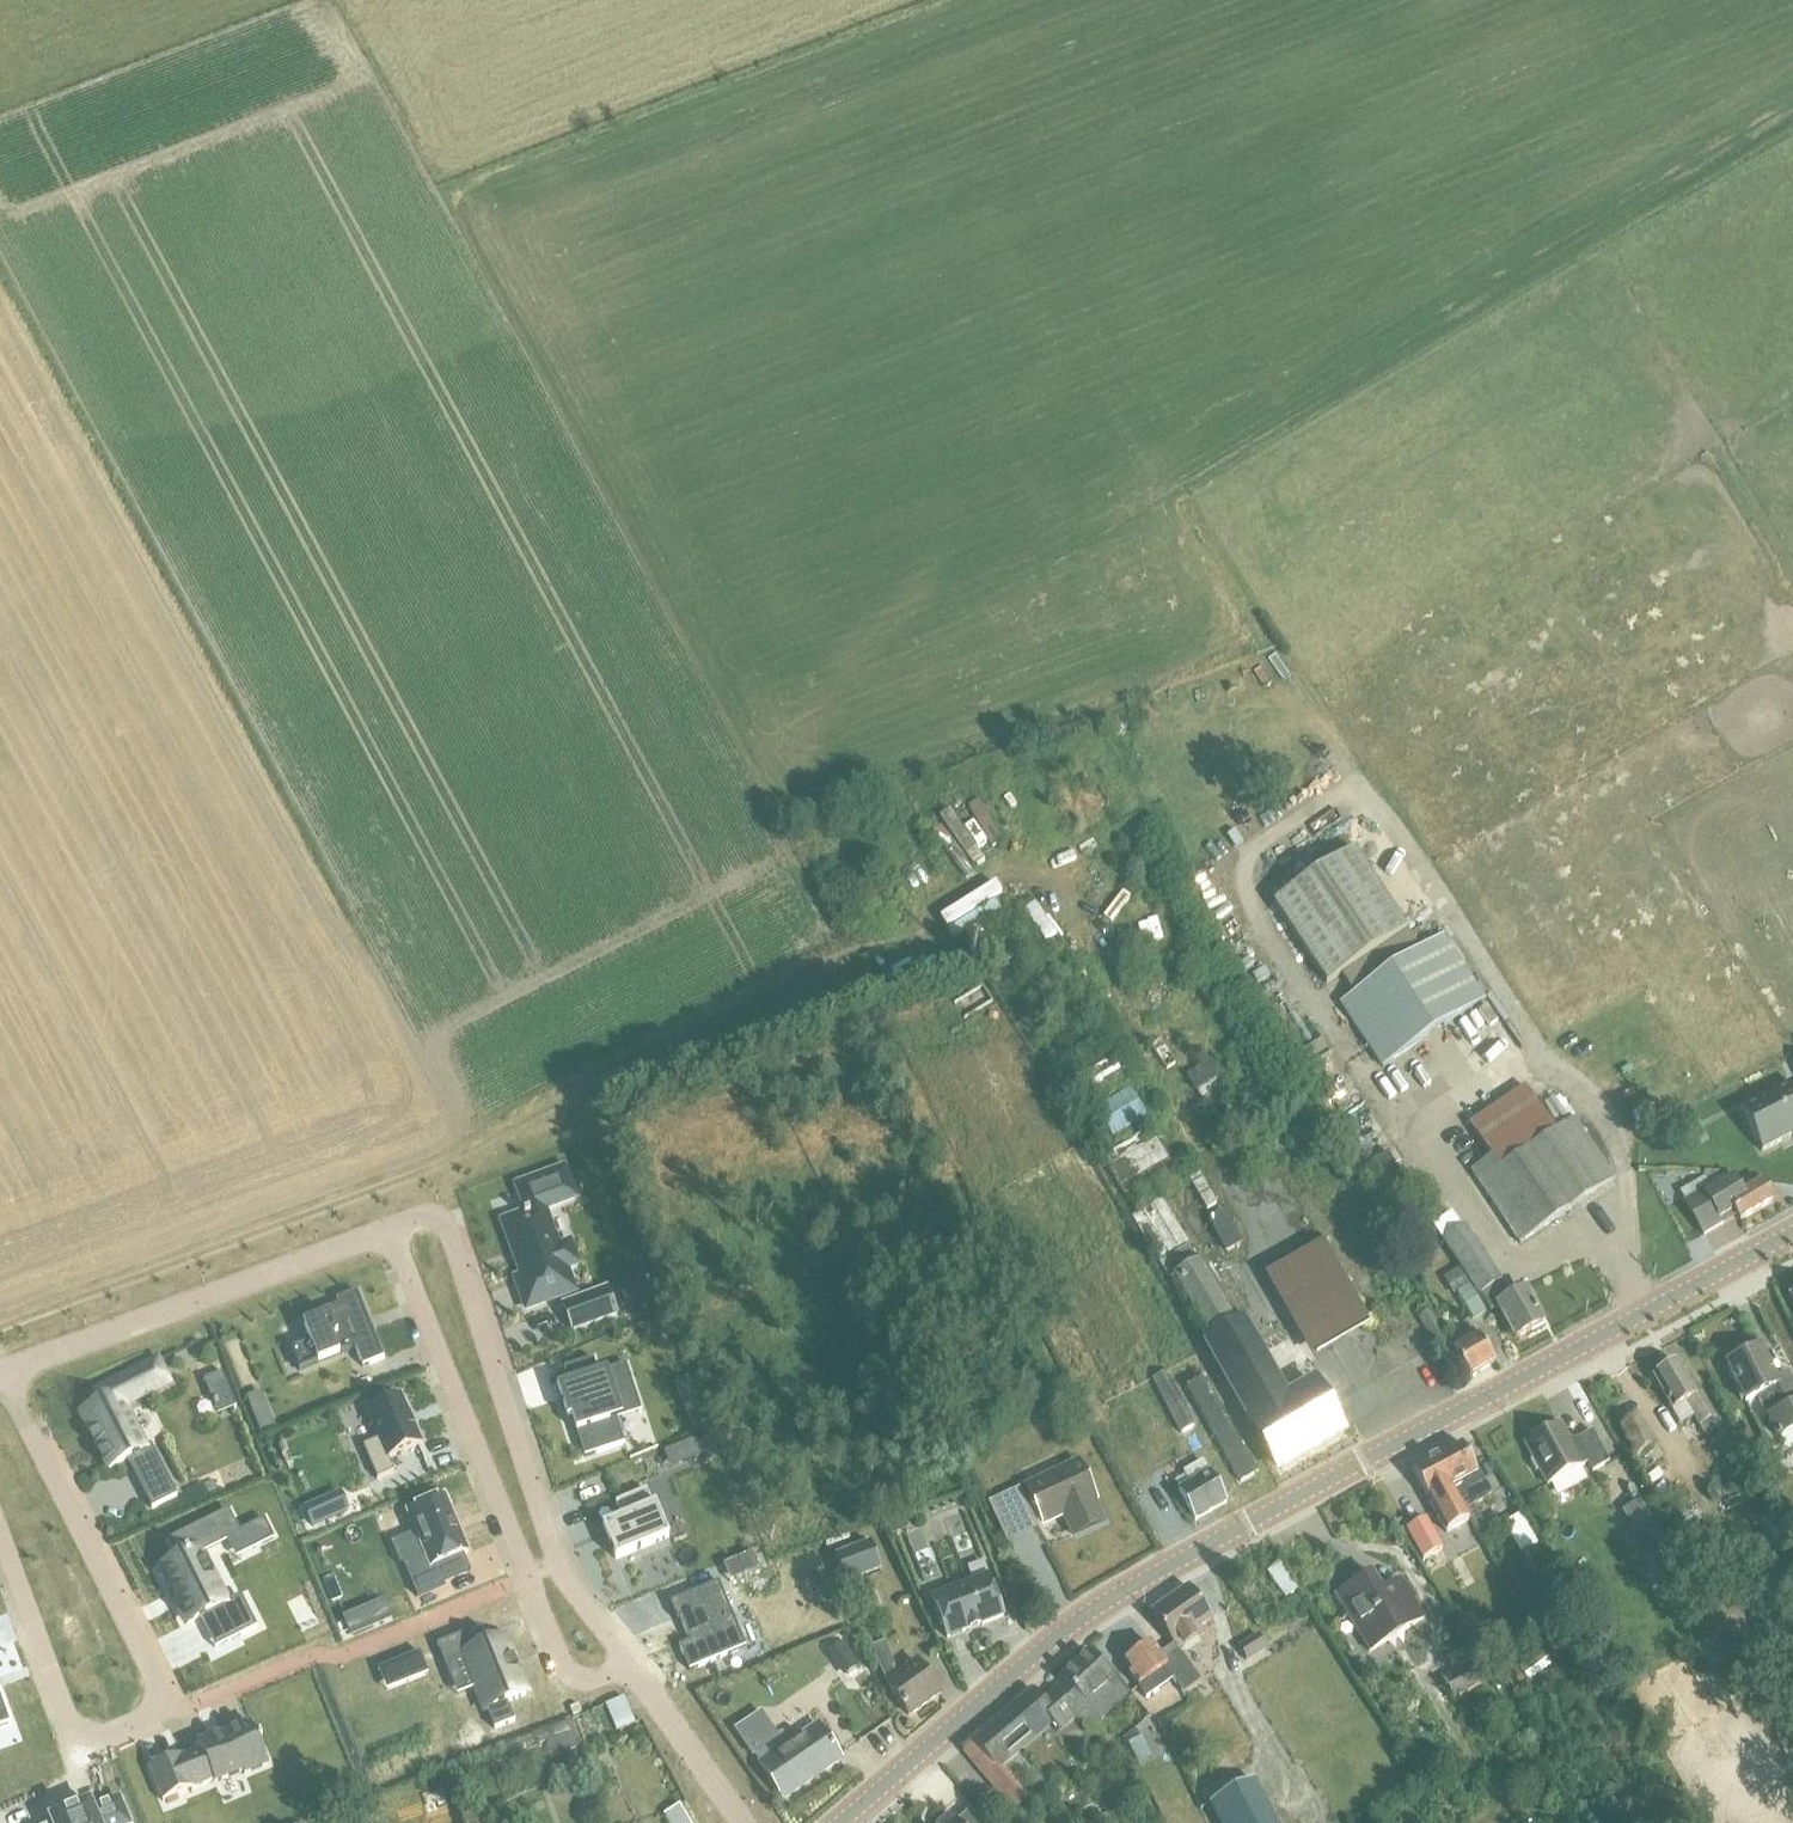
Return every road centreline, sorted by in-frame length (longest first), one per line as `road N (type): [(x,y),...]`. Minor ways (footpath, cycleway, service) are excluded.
road 1 (tertiary): [(842,1822),(1058,1636),(1143,1576),(1792,1230)]
road 2 (track): [(0,1327),(446,1163),(878,936)]
road 3 (residential): [(1,1370),(166,1712),(91,1744),(69,1725),(0,1526)]
road 4 (residential): [(390,1228),(433,1217),(449,1225),(556,1562)]
road 5 (residential): [(1,1370),(390,1228)]
road 6 (residential): [(390,1228),(529,1578)]
road 7 (residential): [(629,1658),(754,1822)]
road 8 (residential): [(529,1578),(570,1676),(593,1681),(629,1658)]
road 9 (residential): [(556,1562),(629,1658)]

